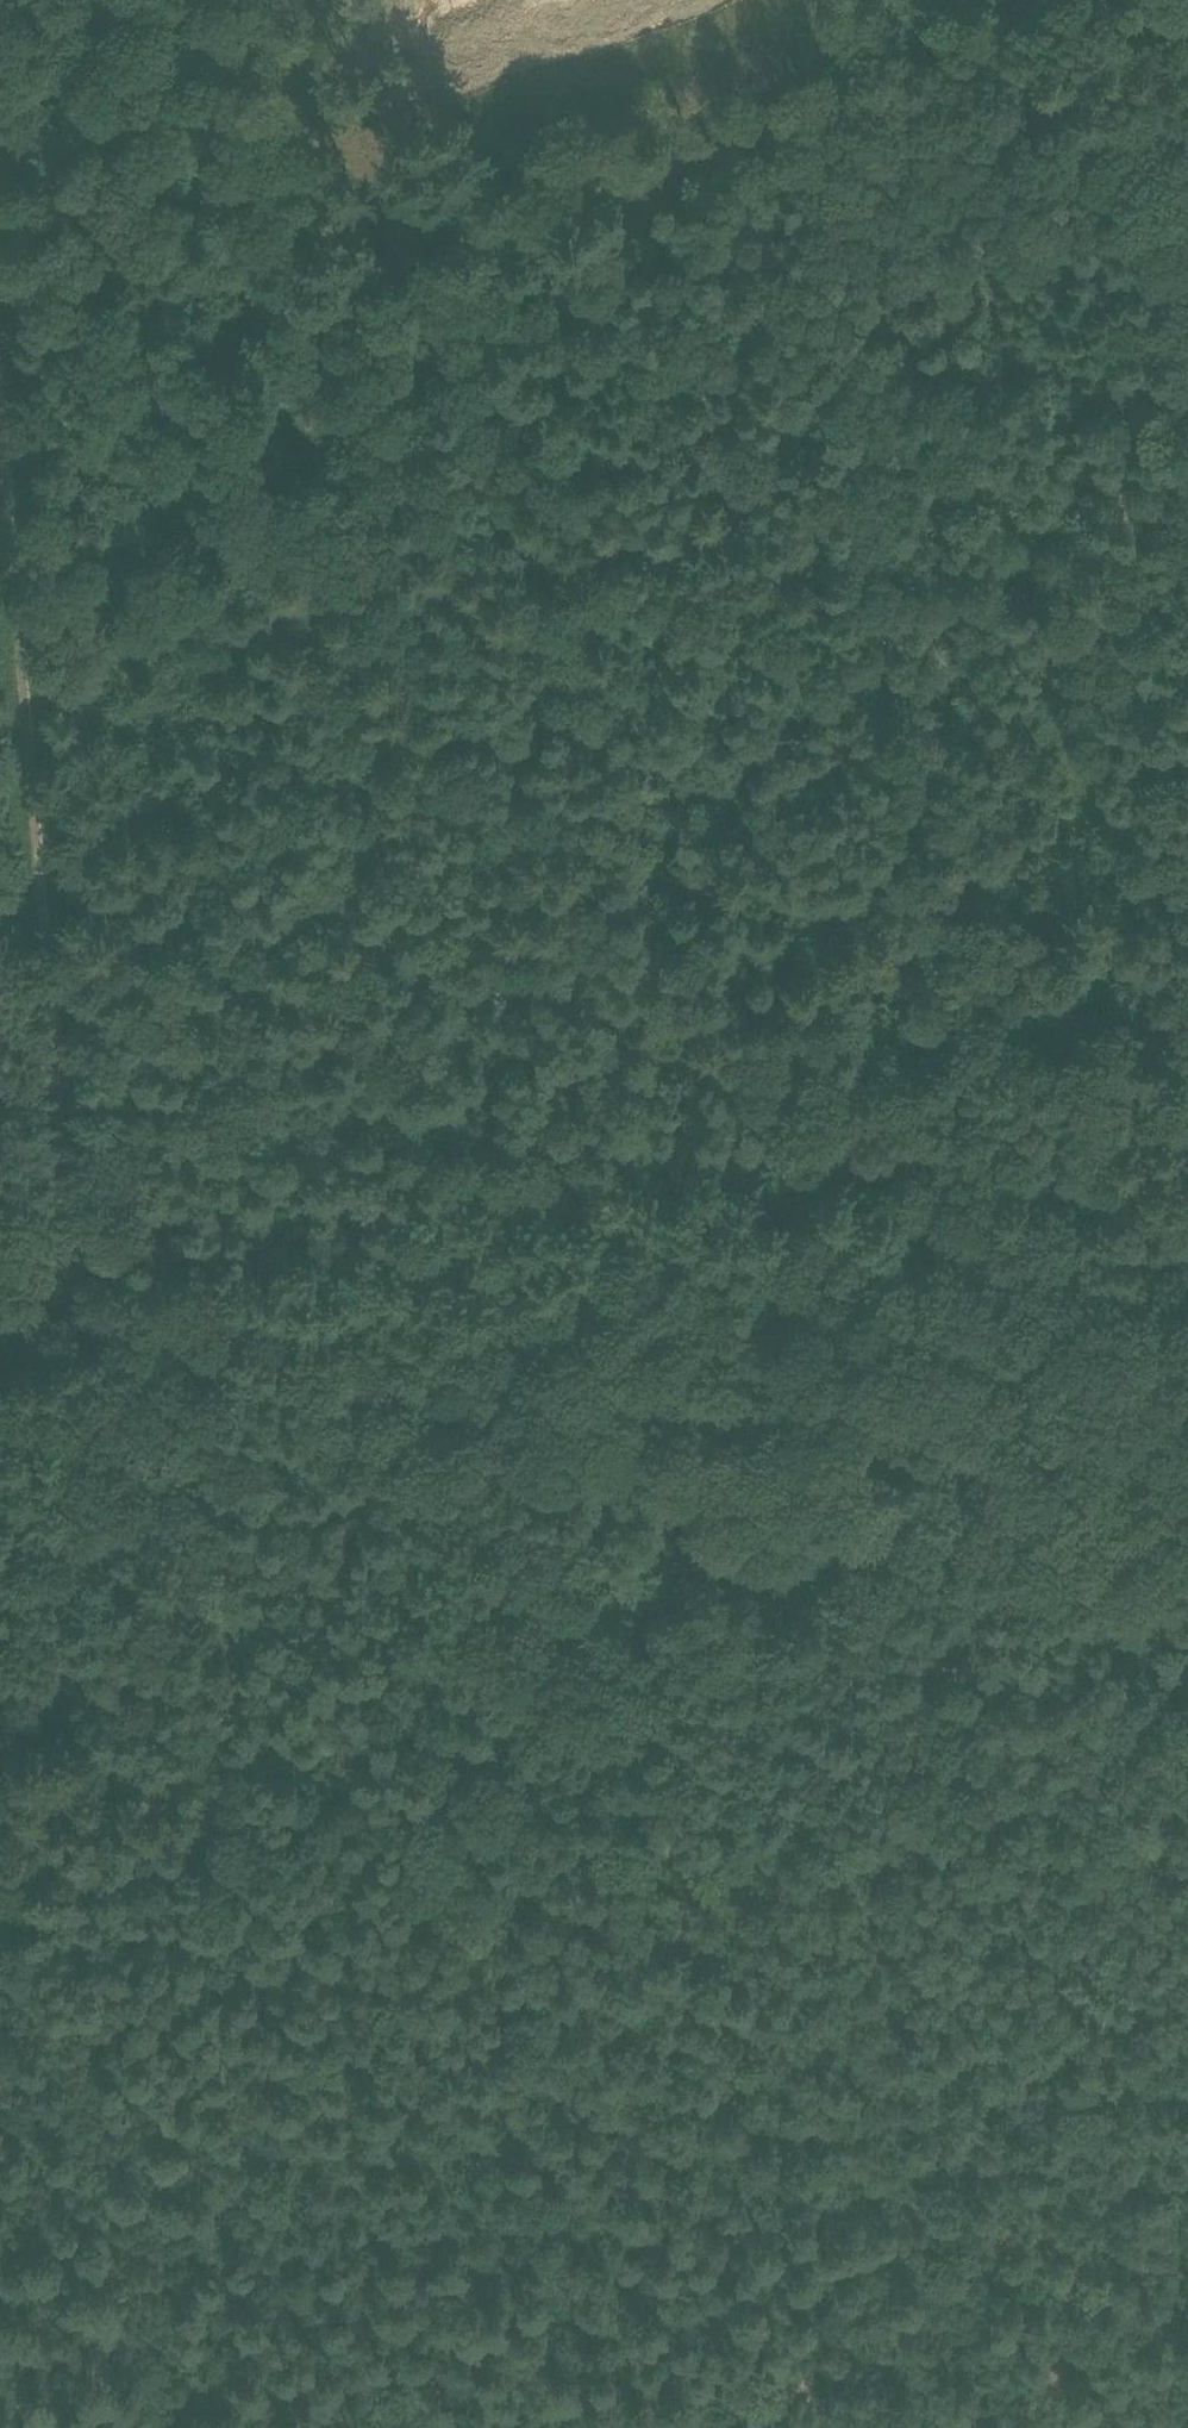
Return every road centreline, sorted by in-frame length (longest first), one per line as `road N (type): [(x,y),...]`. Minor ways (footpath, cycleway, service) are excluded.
road 1 (track): [(1187,148),(792,170)]

